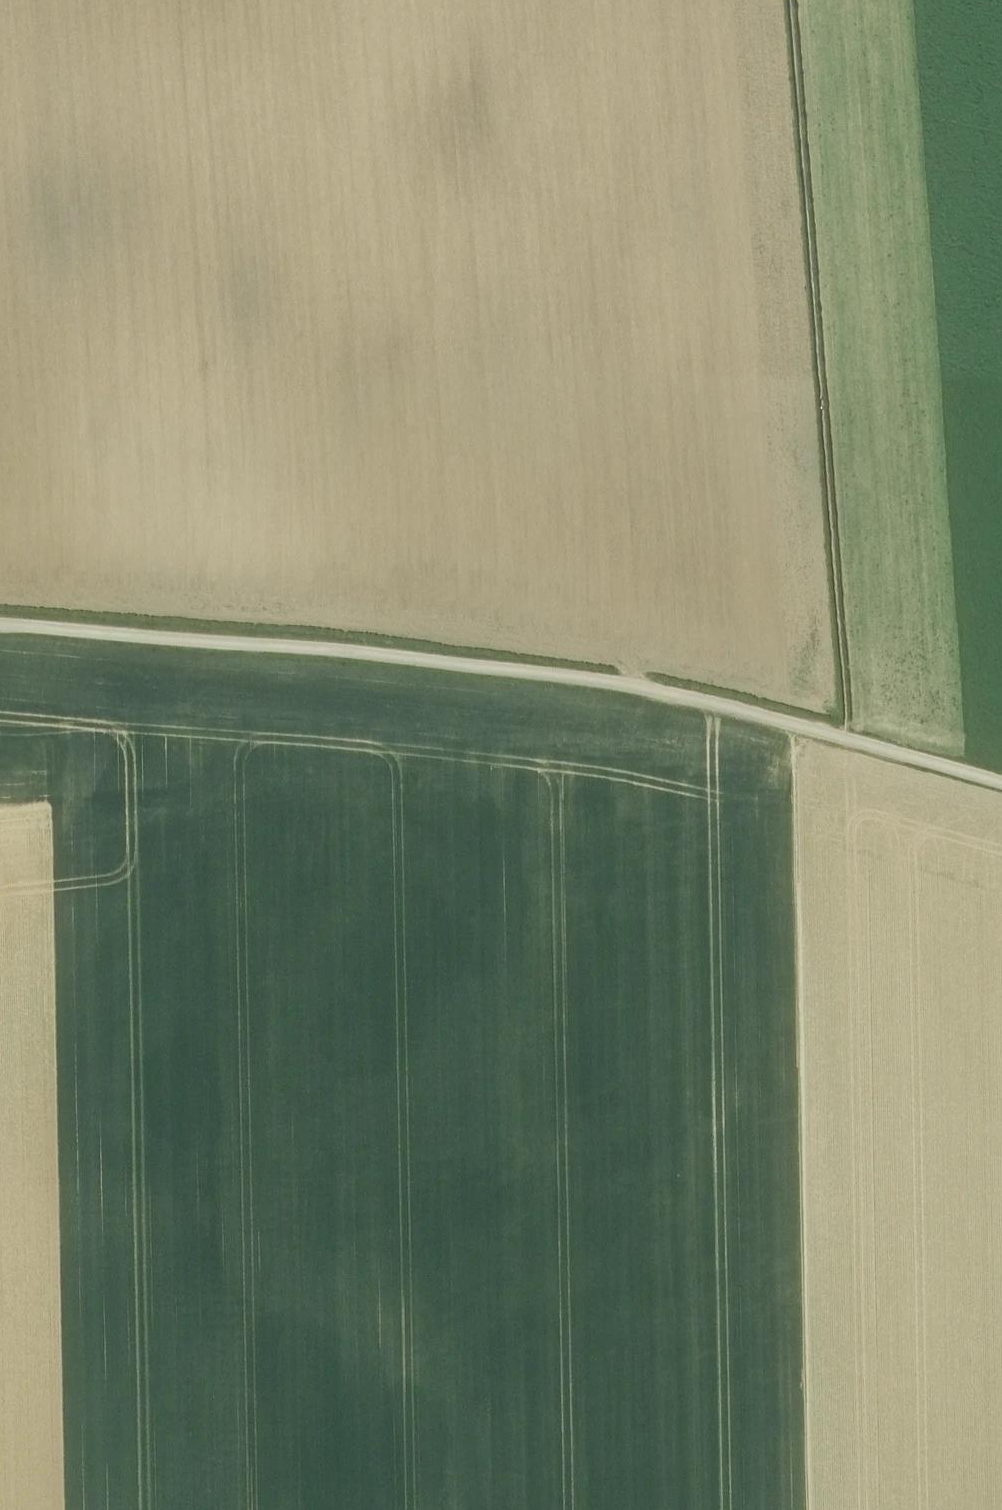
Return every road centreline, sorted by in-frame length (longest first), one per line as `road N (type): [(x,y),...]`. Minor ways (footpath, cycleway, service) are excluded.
road 1 (unclassified): [(1001,782),(627,684),(326,649),(0,624)]

